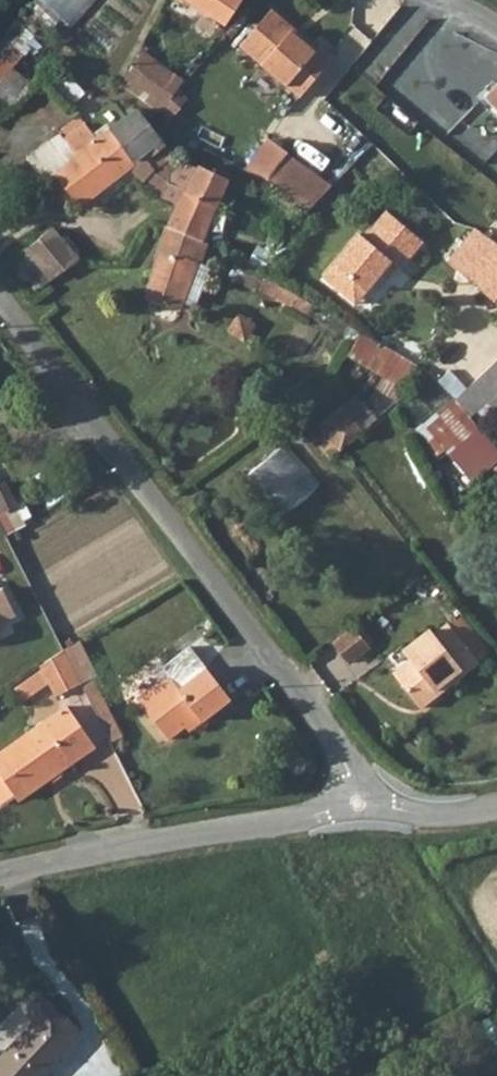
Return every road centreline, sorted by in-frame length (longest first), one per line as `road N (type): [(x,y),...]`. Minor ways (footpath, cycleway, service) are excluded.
road 1 (residential): [(377,813),(347,755),(0,301)]
road 2 (residential): [(0,873),(176,835),(377,813)]
road 3 (residential): [(377,813),(496,801)]

